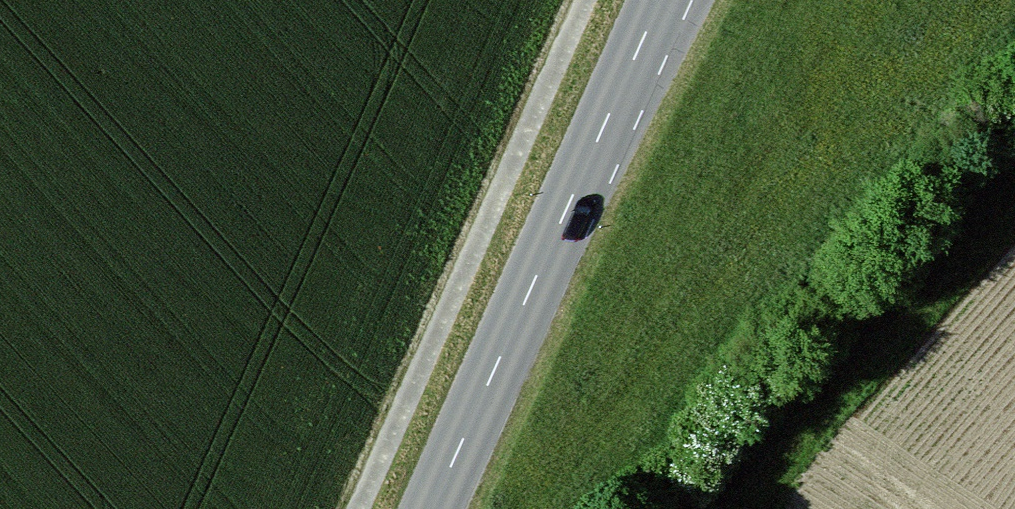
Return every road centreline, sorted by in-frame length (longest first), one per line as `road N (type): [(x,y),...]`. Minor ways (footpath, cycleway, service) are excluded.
road 1 (tertiary): [(432,508),(666,0)]
road 2 (track): [(325,508),(548,0)]
road 3 (track): [(744,508),(812,421),(1014,211)]

